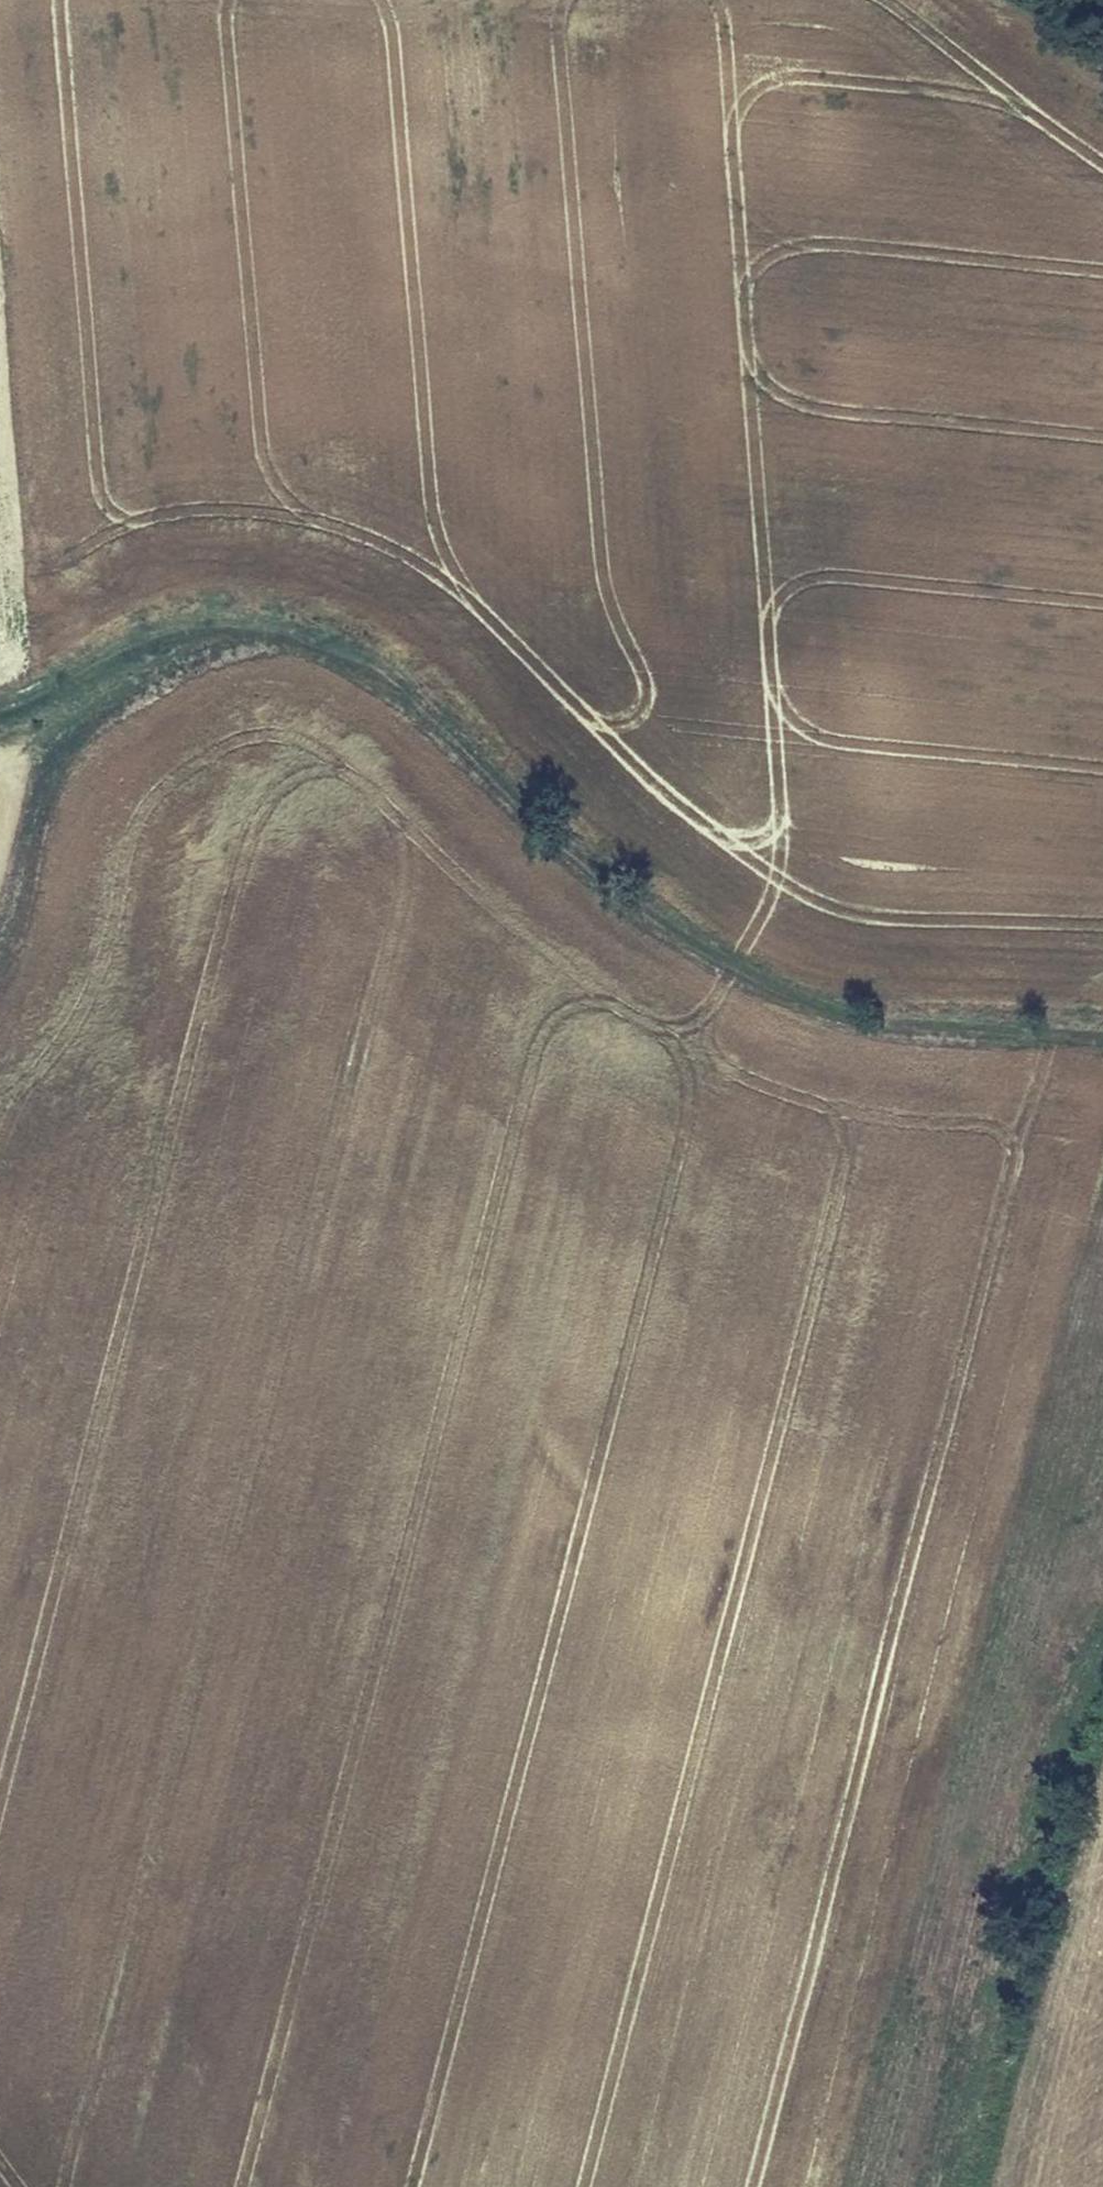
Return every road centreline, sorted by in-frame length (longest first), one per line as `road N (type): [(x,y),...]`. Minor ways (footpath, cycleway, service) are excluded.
road 1 (track): [(0,709),(64,687),(135,645),(179,634),(303,639),(370,664),(560,843),(624,891),(864,1024),(1102,1039)]
road 2 (track): [(1102,1801),(1005,2186)]

